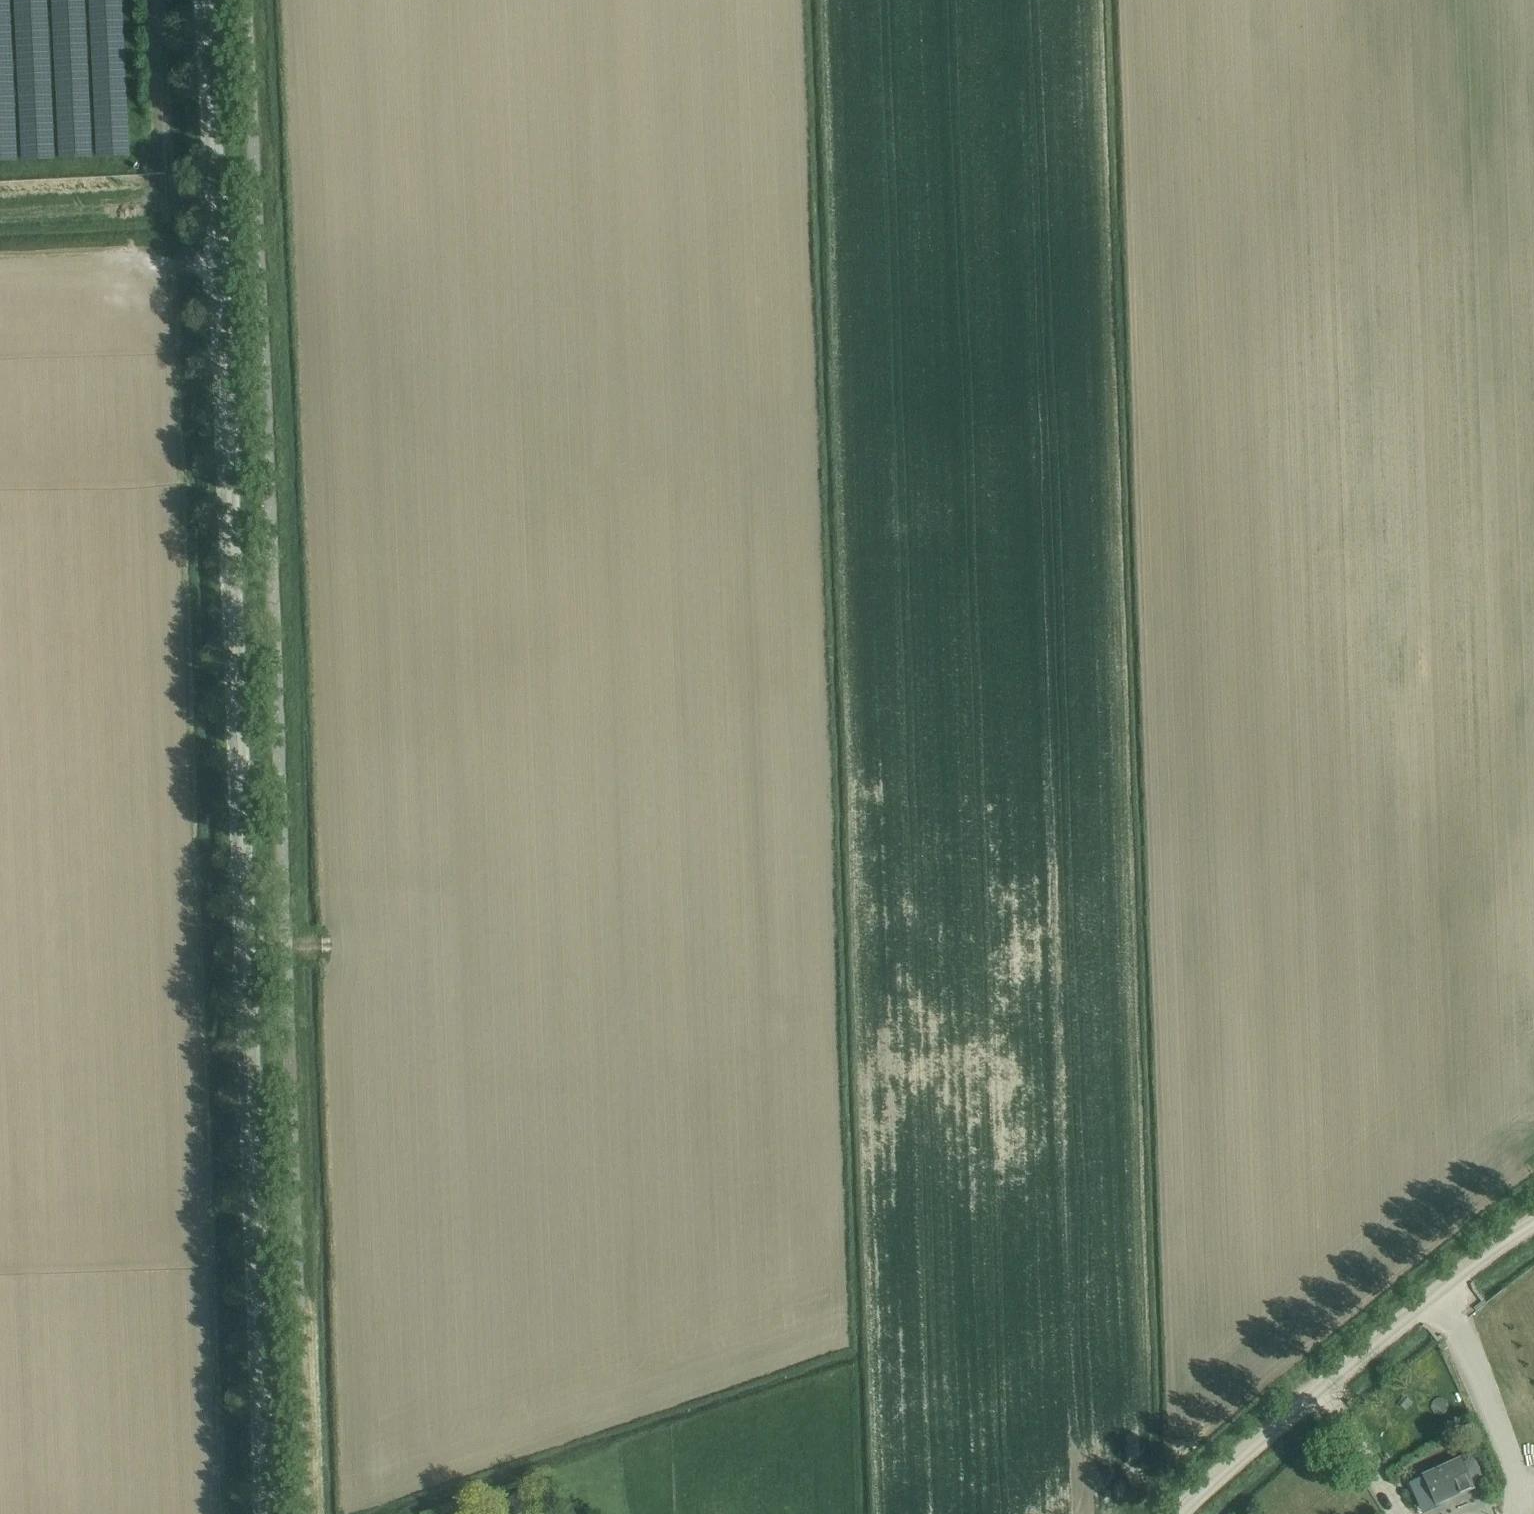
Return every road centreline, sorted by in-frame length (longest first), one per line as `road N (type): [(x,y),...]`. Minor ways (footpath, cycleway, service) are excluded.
road 1 (tertiary): [(267,1513),(201,0)]
road 2 (unclassified): [(1533,1221),(1469,1264),(1182,1513)]

